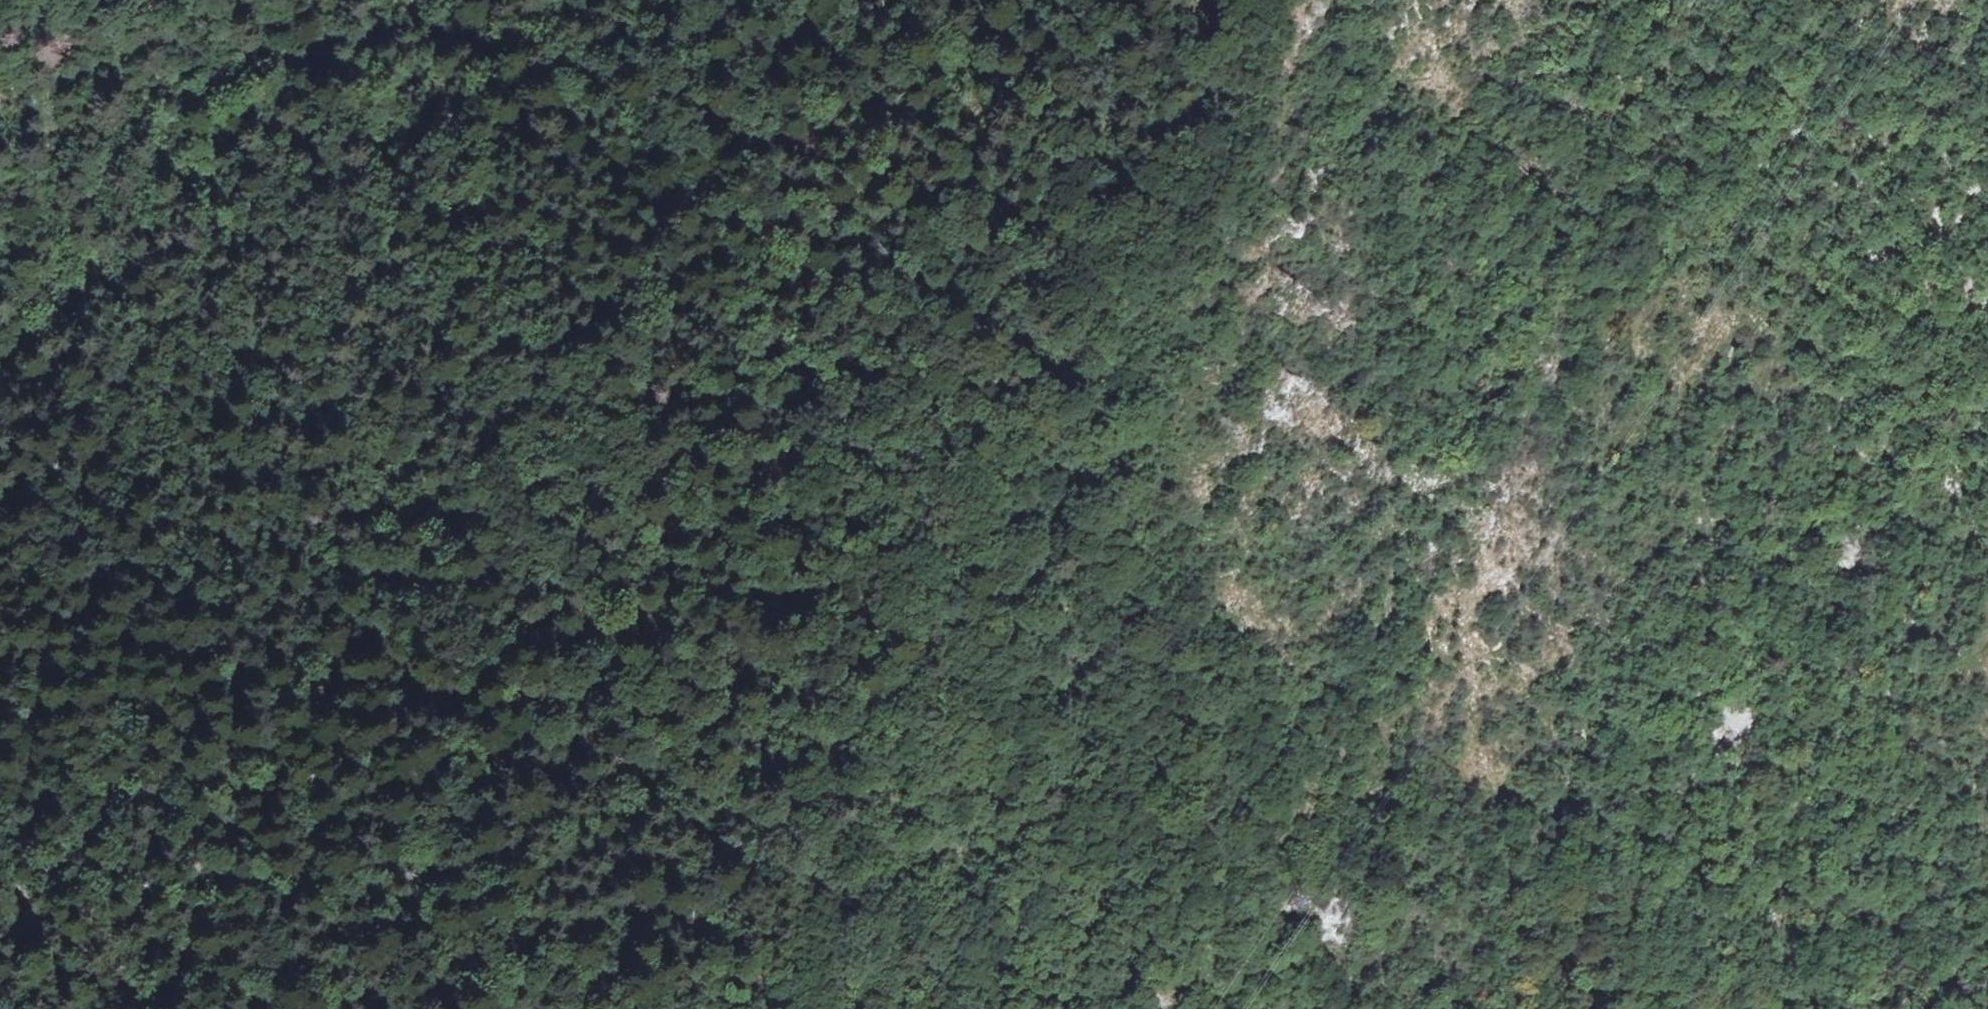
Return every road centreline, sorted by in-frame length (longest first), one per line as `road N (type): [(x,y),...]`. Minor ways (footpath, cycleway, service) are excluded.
road 1 (track): [(686,1008),(715,935),(1052,438),(1269,0)]
road 2 (track): [(0,368),(149,204),(416,0)]

